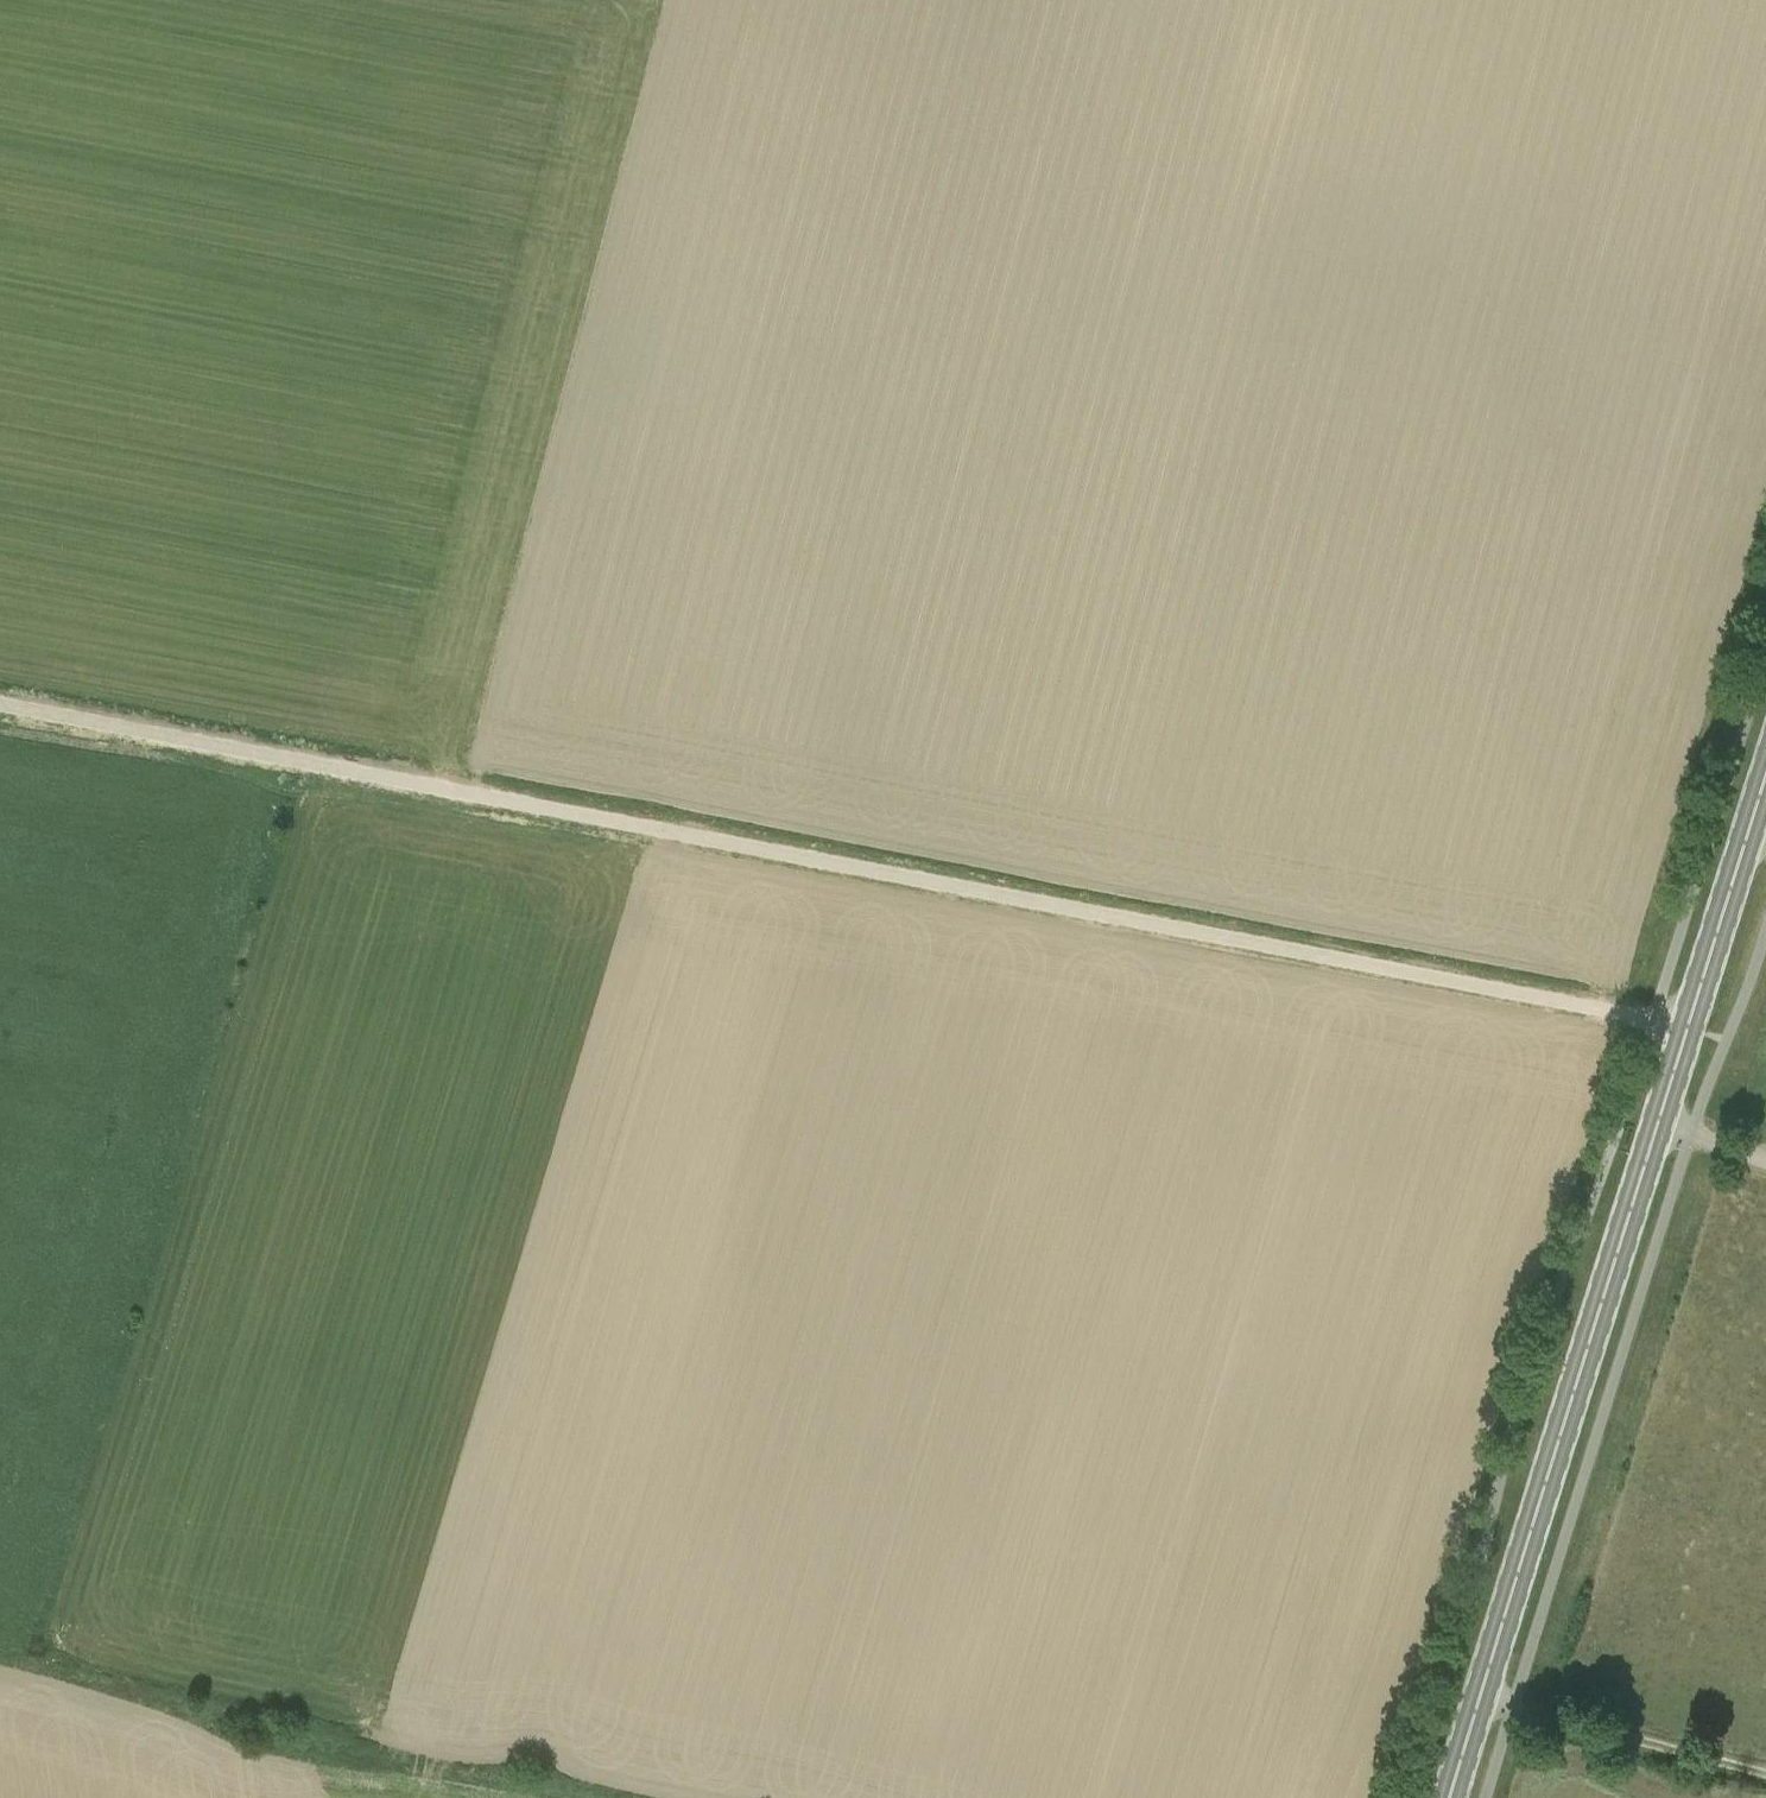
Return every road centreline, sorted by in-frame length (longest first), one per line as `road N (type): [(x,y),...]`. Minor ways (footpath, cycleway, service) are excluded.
road 1 (unclassified): [(1687,1027),(0,704)]
road 2 (primary): [(1447,1797),(1687,1027)]
road 3 (primary): [(1687,1027),(1765,783)]

